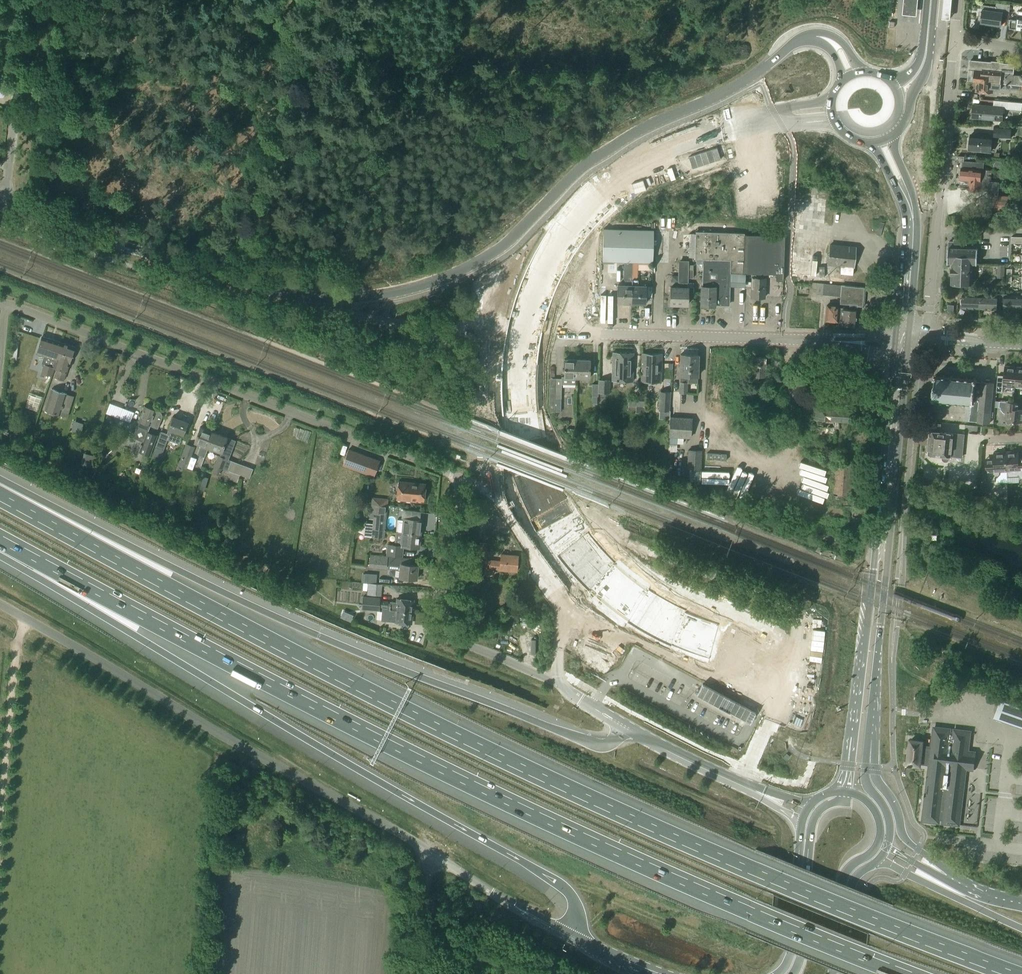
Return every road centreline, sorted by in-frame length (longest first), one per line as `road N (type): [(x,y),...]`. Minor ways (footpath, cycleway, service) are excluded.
road 1 (motorway): [(1017,973),(776,882),(366,690),(0,495)]
road 2 (primary): [(831,103),(708,122),(660,141),(594,187),(557,232),(525,291),(508,387),(521,470),(581,574),(673,637),(815,681),(844,706),(851,740)]
road 3 (motorway): [(0,539),(335,718),(772,920),(909,973)]
road 4 (primary): [(868,743),(852,703),(820,673),(672,625),(589,569),(540,496),(523,437),(520,359),(528,317),(577,219),(665,151),(713,132),(791,124)]
road 5 (tertiary): [(826,39),(797,41),(726,91),(609,149),(483,259),(395,293),(287,295),(4,204)]
road 6 (motorway): [(0,548),(542,874),(573,902),(569,937)]
road 7 (motorway): [(624,727),(613,740),(594,744),(430,680),(232,597),(0,478)]
road 8 (unclassified): [(569,937),(0,605)]
road 9 (unclassified): [(466,479),(3,304)]
road 10 (residential): [(909,325),(867,343),(556,335)]
road 11 (unclassified): [(466,479),(493,491),(557,589),(562,688)]
road 12 (residential): [(914,232),(937,231),(957,41)]
road 13 (unclassified): [(4,204),(26,0)]
road 14 (unclassified): [(871,865),(896,868),(1021,928)]
road 15 (primary): [(947,875),(904,837),(868,743)]
road 16 (primary): [(624,727),(756,792)]
road 17 (primary): [(892,136),(927,66),(936,0)]
road 18 (residential): [(452,622),(466,479)]
road 19 (unclassified): [(562,688),(465,640),(452,622)]
road 20 (track): [(428,850),(416,973)]

